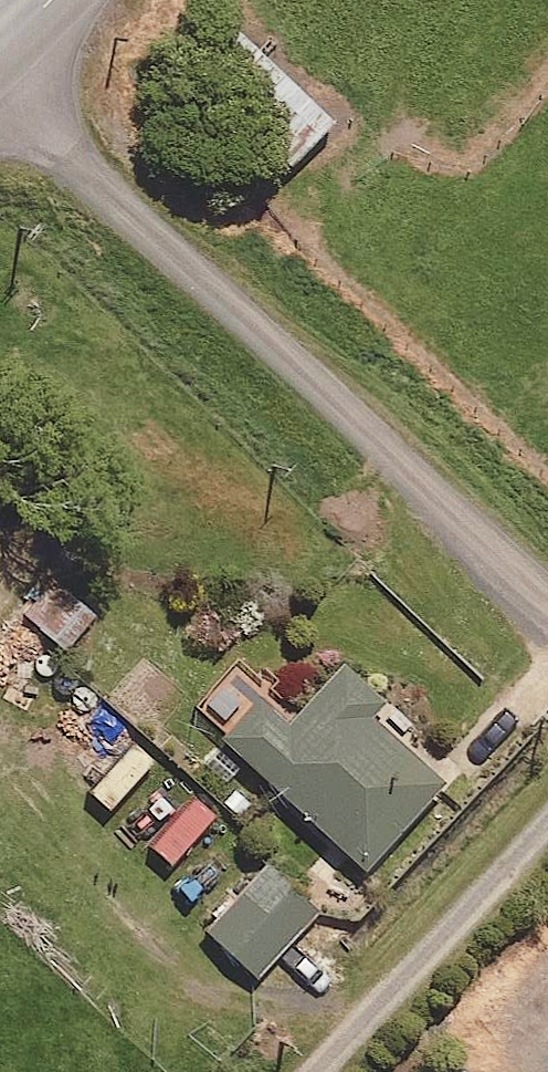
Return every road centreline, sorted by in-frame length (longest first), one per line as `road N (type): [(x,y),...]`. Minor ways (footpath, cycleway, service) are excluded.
road 1 (residential): [(547,583),(0,90)]
road 2 (residential): [(335,1071),(547,846)]

